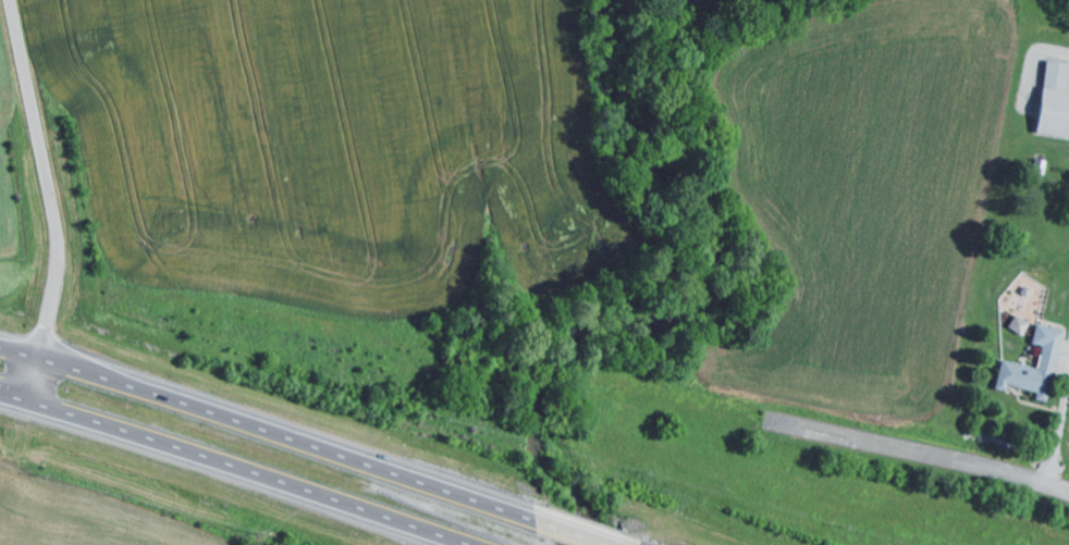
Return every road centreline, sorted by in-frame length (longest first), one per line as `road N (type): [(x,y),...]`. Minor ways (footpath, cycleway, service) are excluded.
road 1 (trunk): [(551,527),(0,347)]
road 2 (trunk): [(0,399),(458,544)]
road 3 (residential): [(19,405),(46,318),(56,245),(8,0)]
road 4 (residential): [(1068,497),(930,457),(773,425)]

